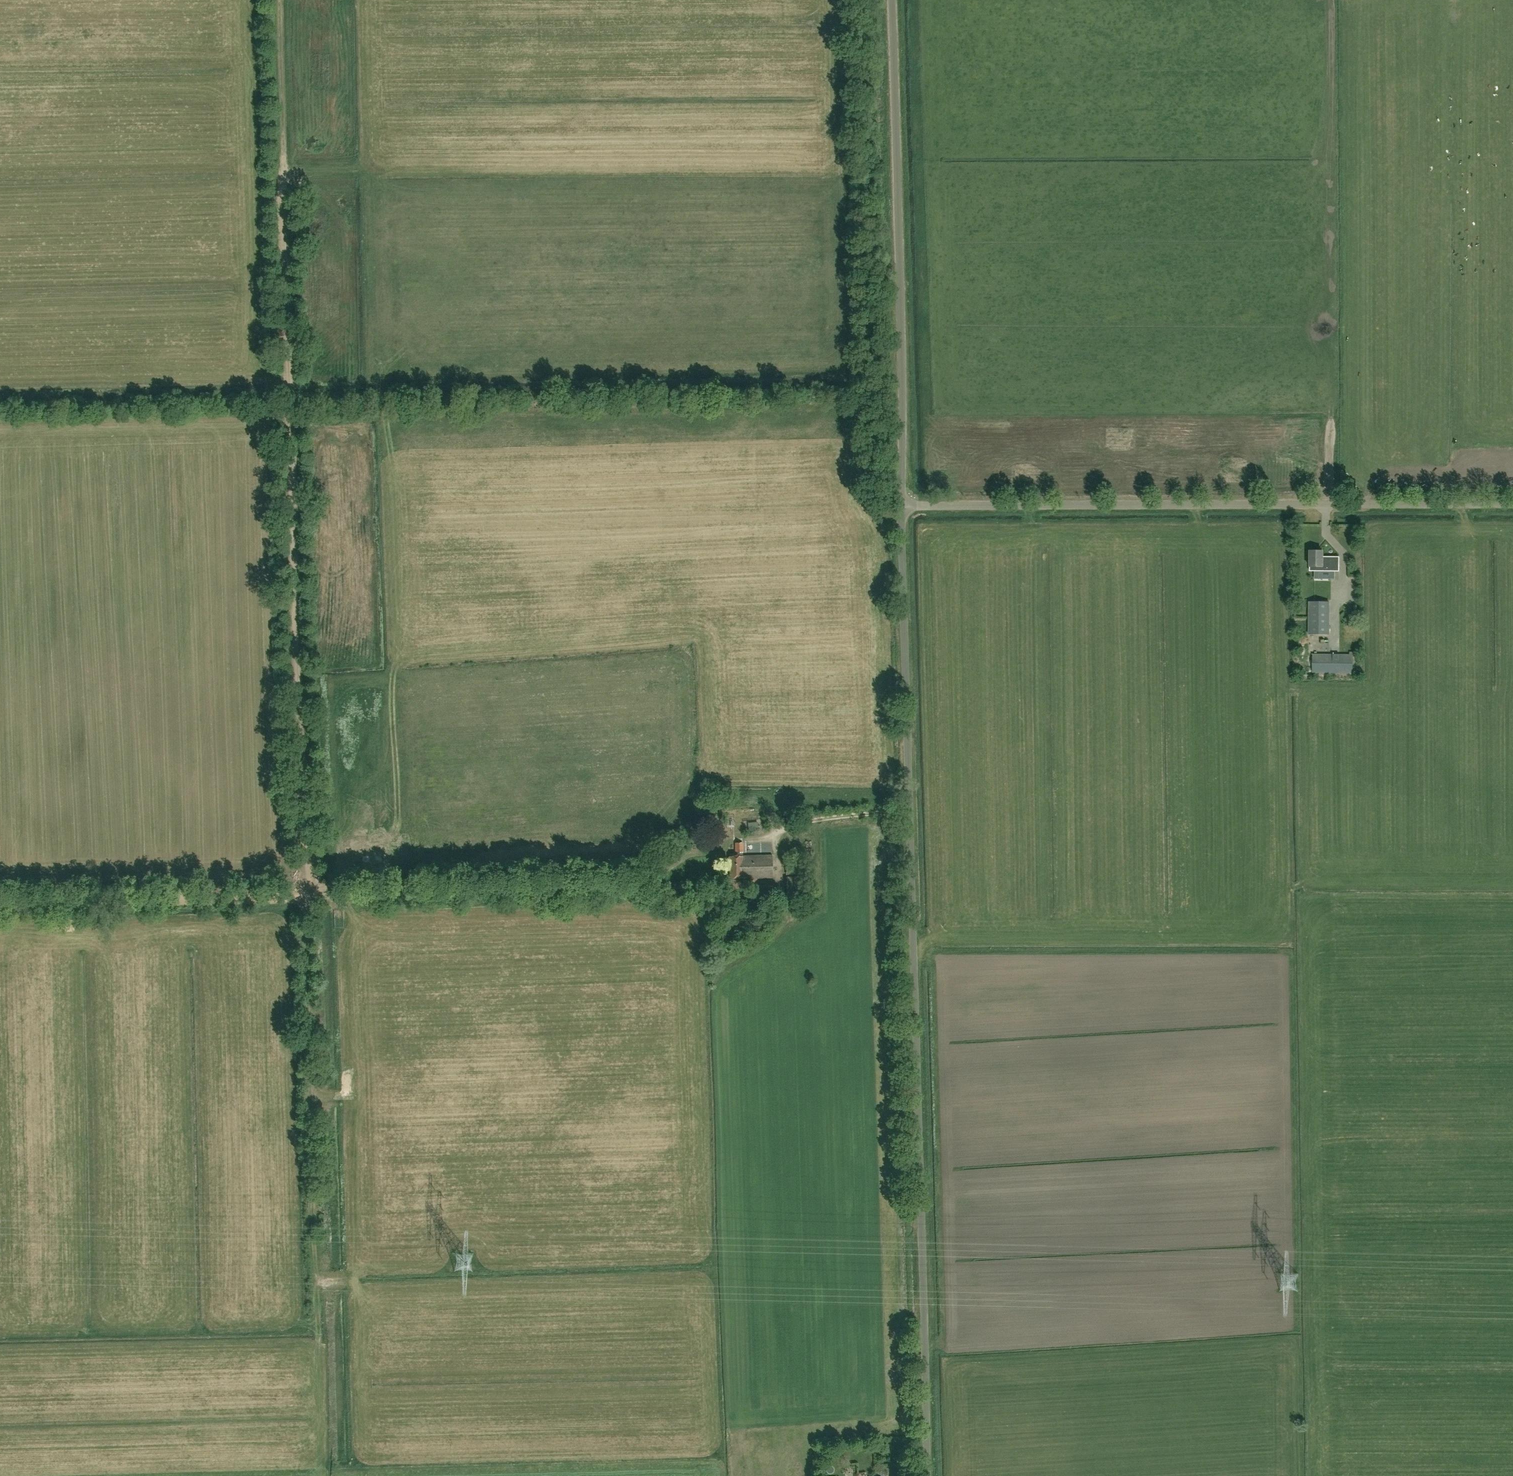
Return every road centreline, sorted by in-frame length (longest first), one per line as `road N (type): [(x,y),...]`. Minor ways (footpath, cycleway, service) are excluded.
road 1 (unclassified): [(932,1475),(902,509)]
road 2 (unclassified): [(1512,506),(902,509)]
road 3 (unclassified): [(902,509),(892,0)]

